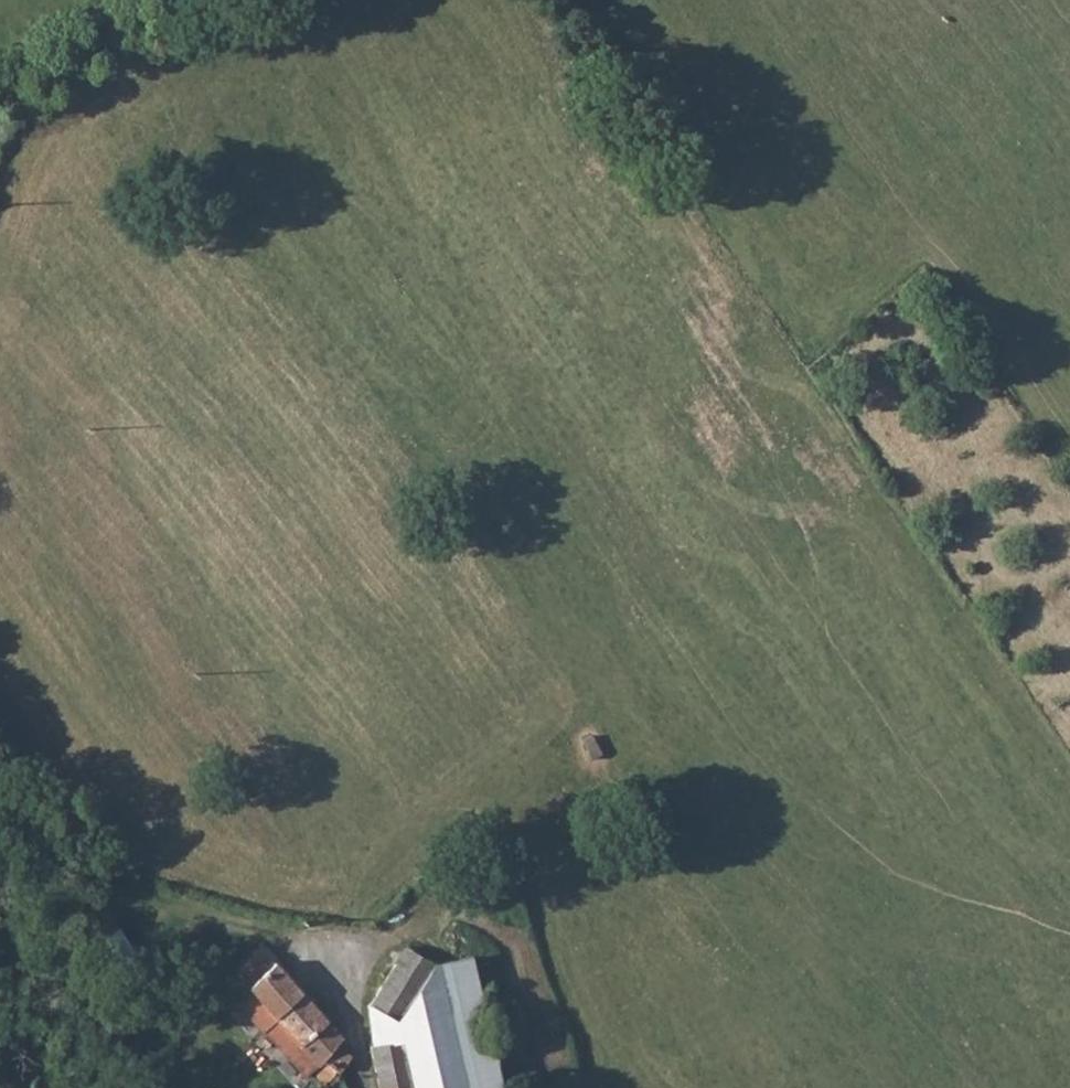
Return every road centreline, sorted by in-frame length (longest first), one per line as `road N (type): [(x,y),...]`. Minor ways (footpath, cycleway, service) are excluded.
road 1 (track): [(0,89),(177,0)]
road 2 (unclassified): [(372,1087),(348,964)]

